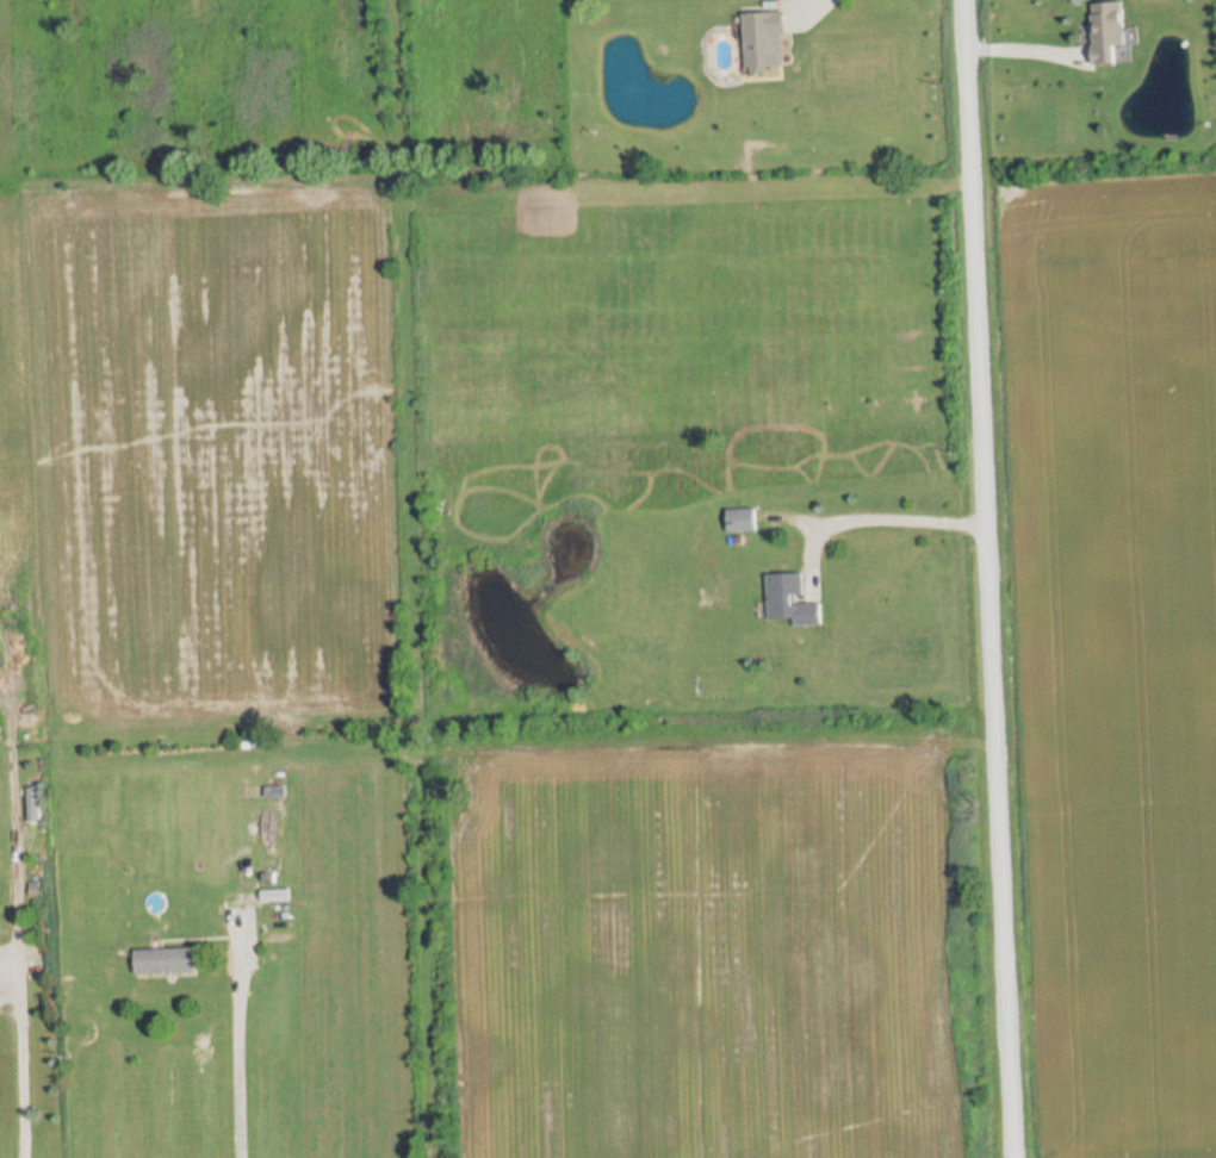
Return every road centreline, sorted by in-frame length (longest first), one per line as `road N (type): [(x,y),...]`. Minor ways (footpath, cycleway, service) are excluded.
road 1 (residential): [(1013,1157),(963,0)]

